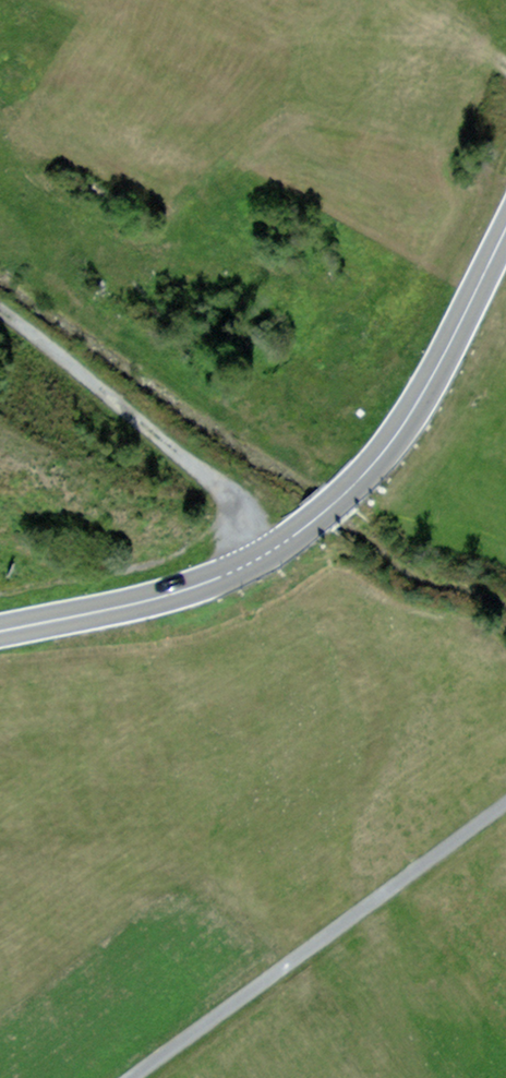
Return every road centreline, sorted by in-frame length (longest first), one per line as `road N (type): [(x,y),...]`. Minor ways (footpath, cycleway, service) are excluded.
road 1 (primary): [(505,230),(409,418),(328,508),(276,548),(188,590),(0,631)]
road 2 (track): [(126,1077),(505,801)]
road 3 (track): [(241,518),(182,453),(0,313)]

